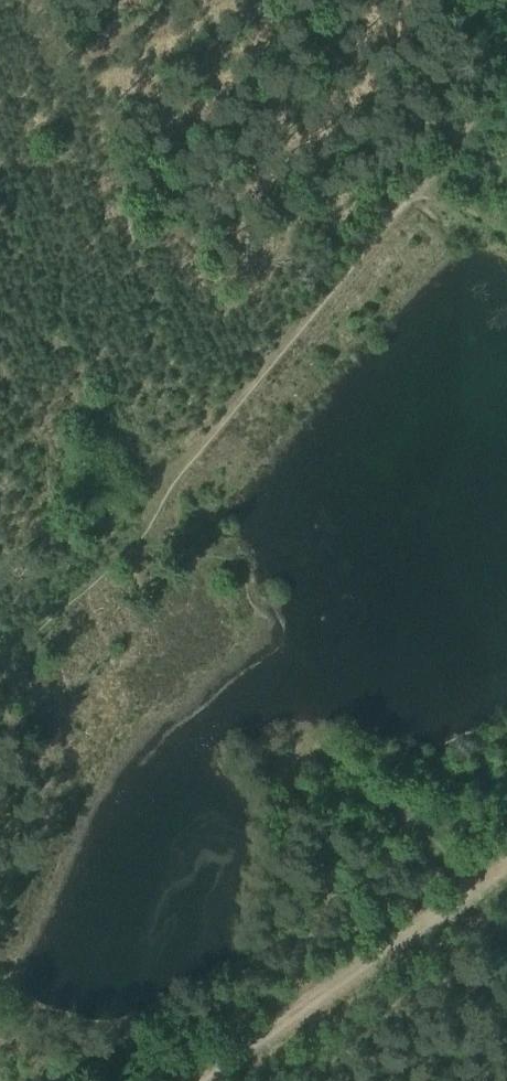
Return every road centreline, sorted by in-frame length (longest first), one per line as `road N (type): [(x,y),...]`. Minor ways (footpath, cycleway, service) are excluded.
road 1 (track): [(204,1080),(434,923)]

